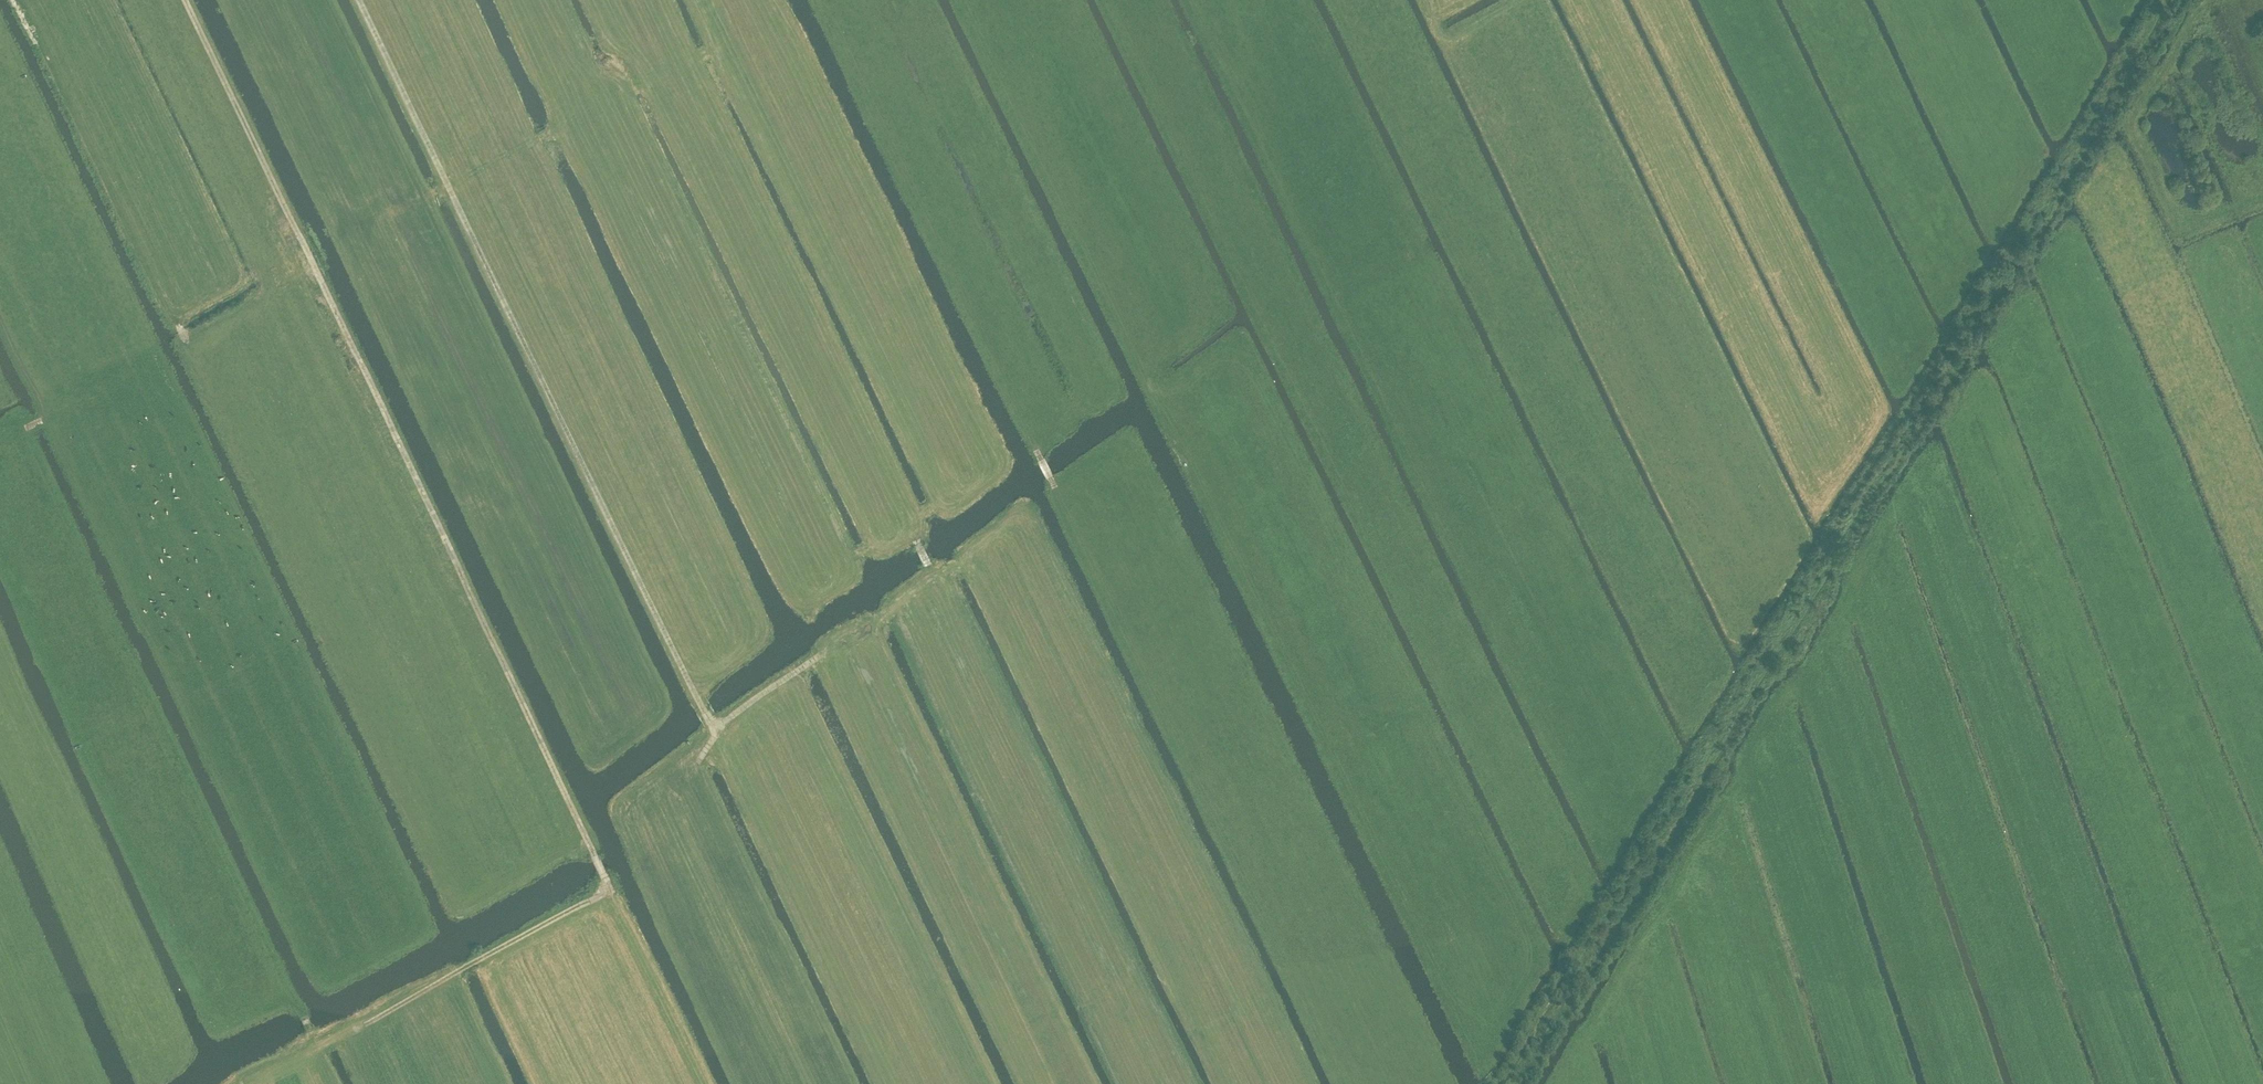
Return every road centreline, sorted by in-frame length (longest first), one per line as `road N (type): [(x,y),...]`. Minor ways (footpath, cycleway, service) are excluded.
road 1 (track): [(613,892),(184,0)]

